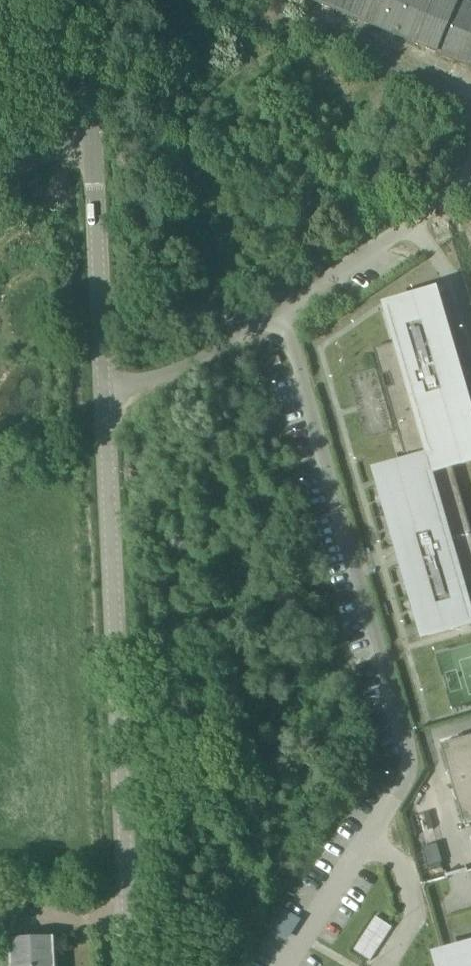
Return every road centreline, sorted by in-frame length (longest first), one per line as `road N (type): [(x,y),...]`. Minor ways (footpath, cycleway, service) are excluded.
road 1 (tertiary): [(130,965),(104,386)]
road 2 (unclassified): [(104,386),(178,371),(452,191)]
road 3 (track): [(470,90),(241,0)]
road 4 (tertiary): [(104,386),(93,147)]
road 5 (tertiary): [(93,147),(87,0)]

